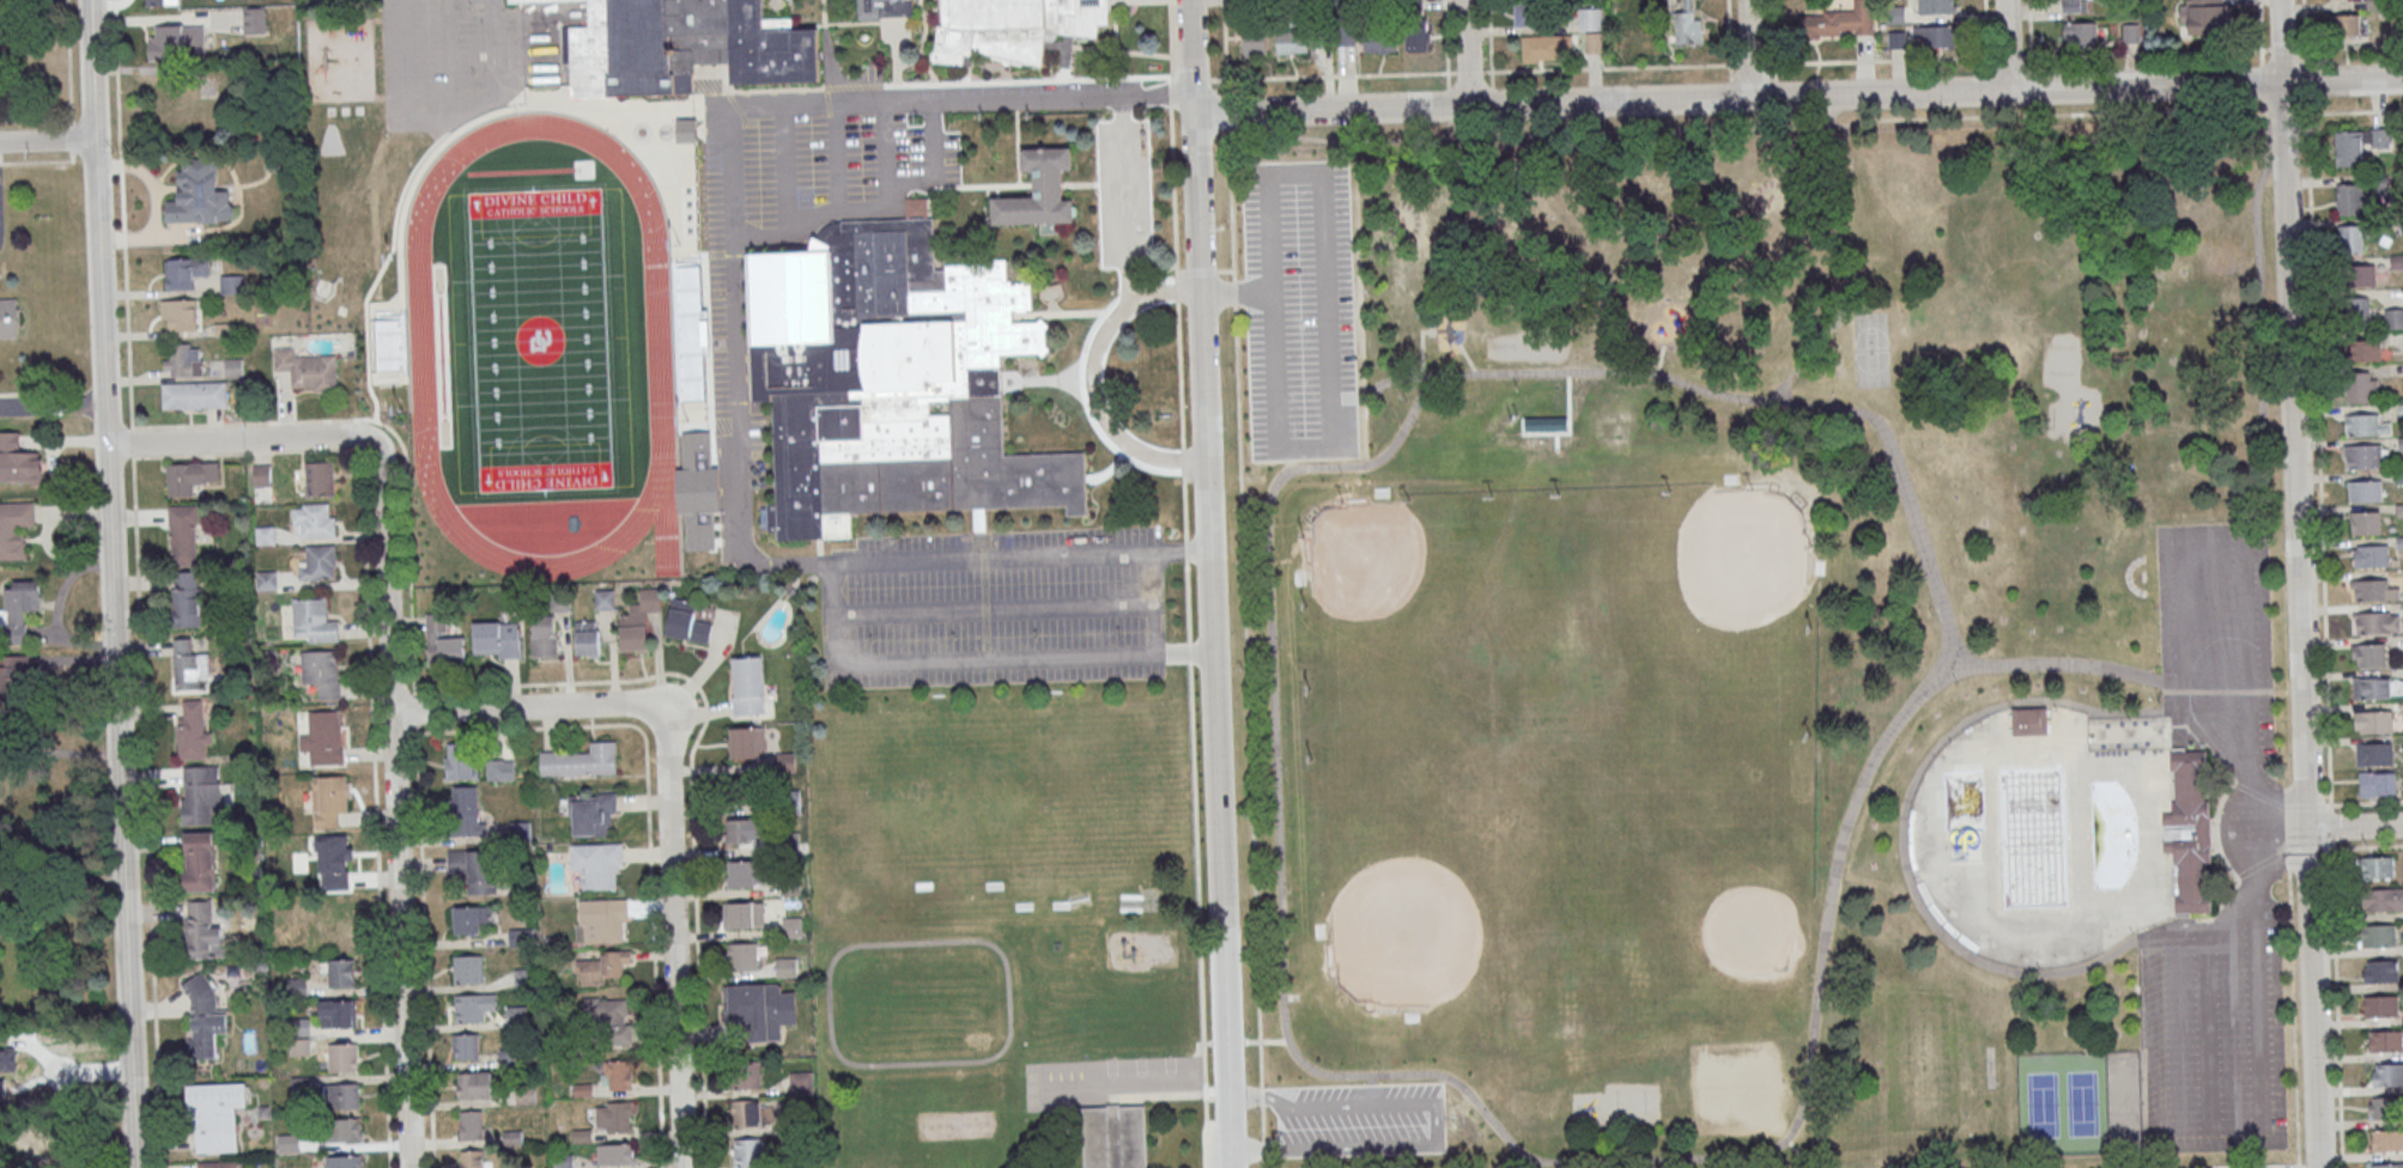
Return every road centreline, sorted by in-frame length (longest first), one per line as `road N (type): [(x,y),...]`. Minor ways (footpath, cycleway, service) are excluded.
road 1 (residential): [(2402,76),(1195,112)]
road 2 (tertiary): [(135,1167),(90,0)]
road 3 (residential): [(1233,1167),(1191,0)]
road 4 (residential): [(2317,1167),(2279,0)]
road 5 (residential): [(410,1167),(374,442)]
road 6 (residential): [(682,1167),(663,728)]
road 7 (residential): [(663,728),(650,712),(627,705),(392,714)]
road 8 (residential): [(374,442),(107,443)]

